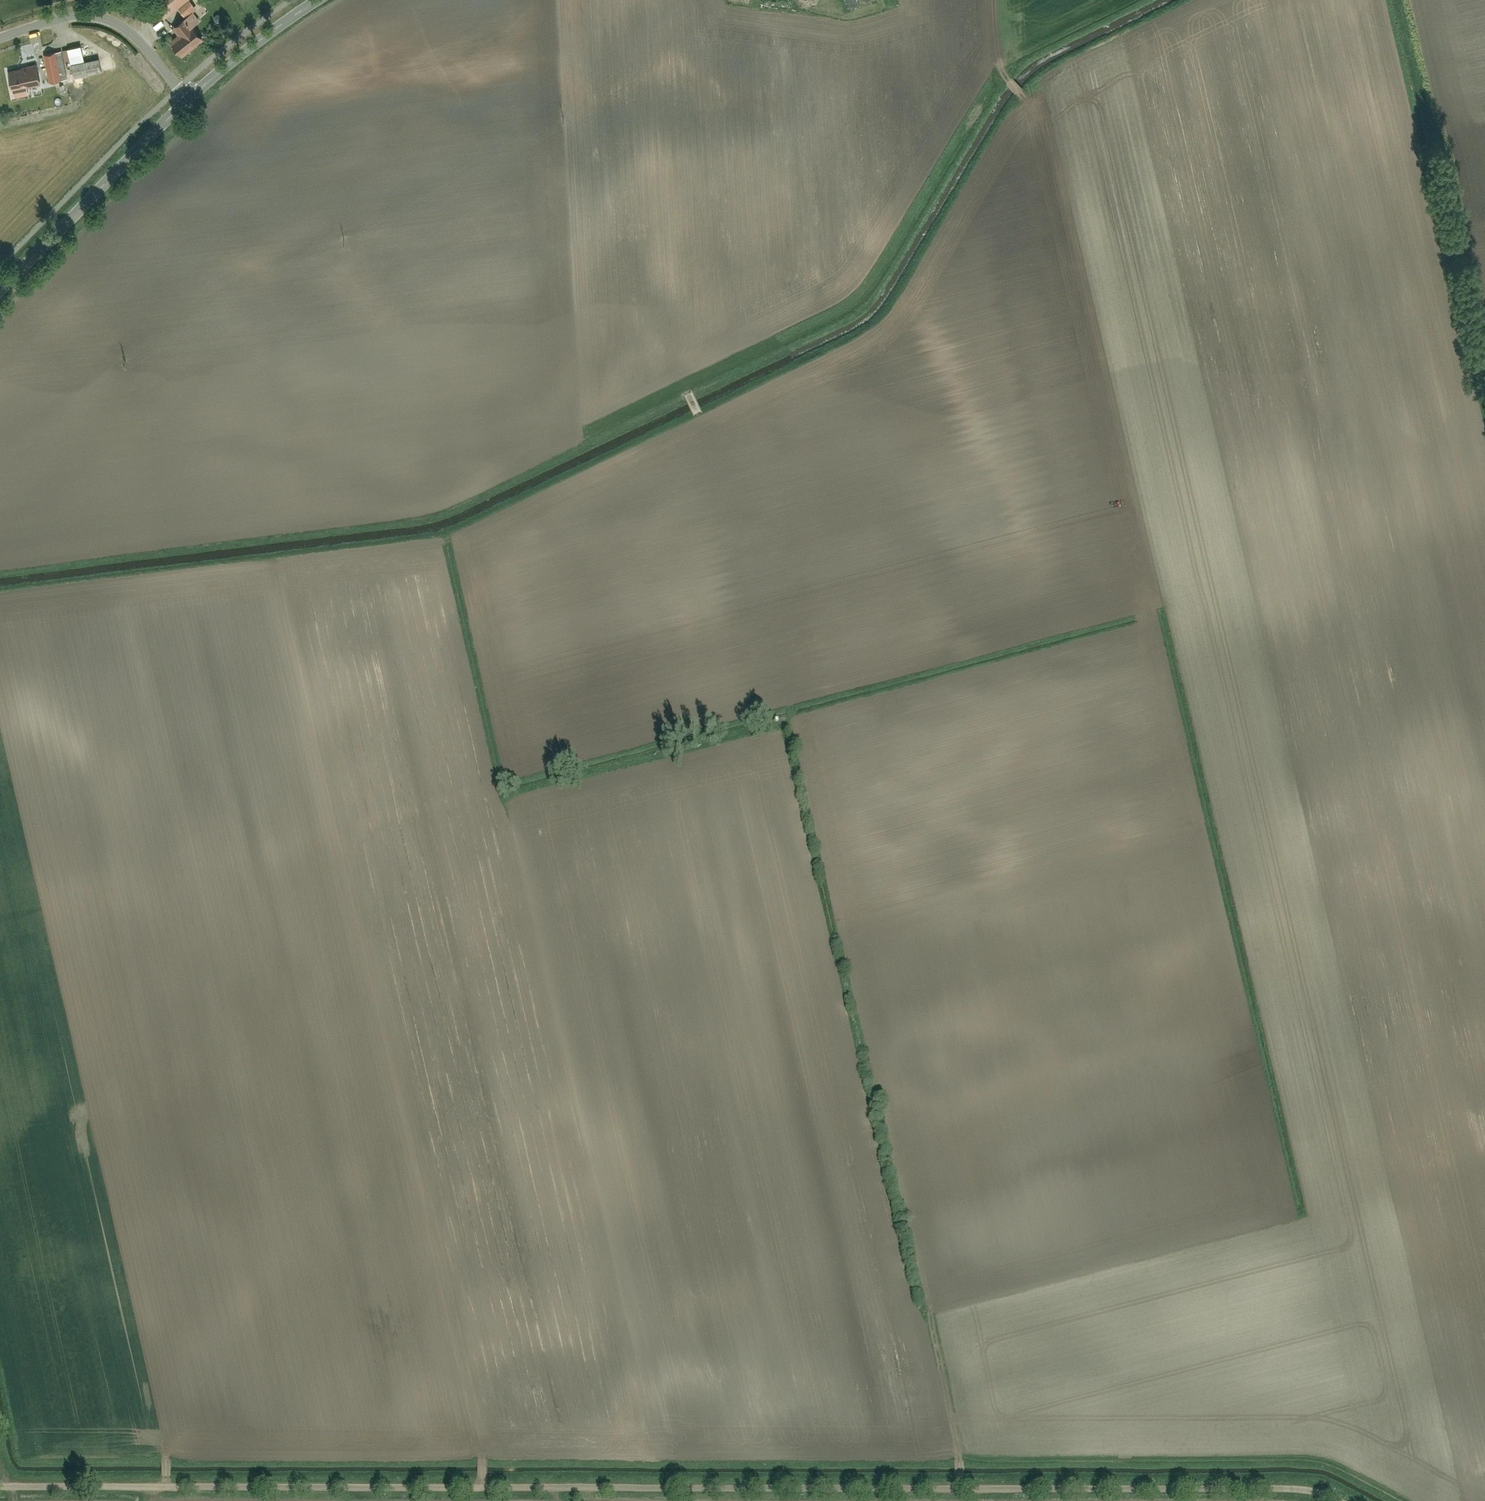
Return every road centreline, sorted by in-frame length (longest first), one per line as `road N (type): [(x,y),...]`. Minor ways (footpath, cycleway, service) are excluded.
road 1 (residential): [(1344,1500),(1299,1489),(1140,1487),(0,1487)]
road 2 (tertiary): [(190,98),(0,290)]
road 3 (residential): [(190,98),(139,40),(96,16),(0,39)]
road 4 (tertiary): [(319,0),(190,98)]

